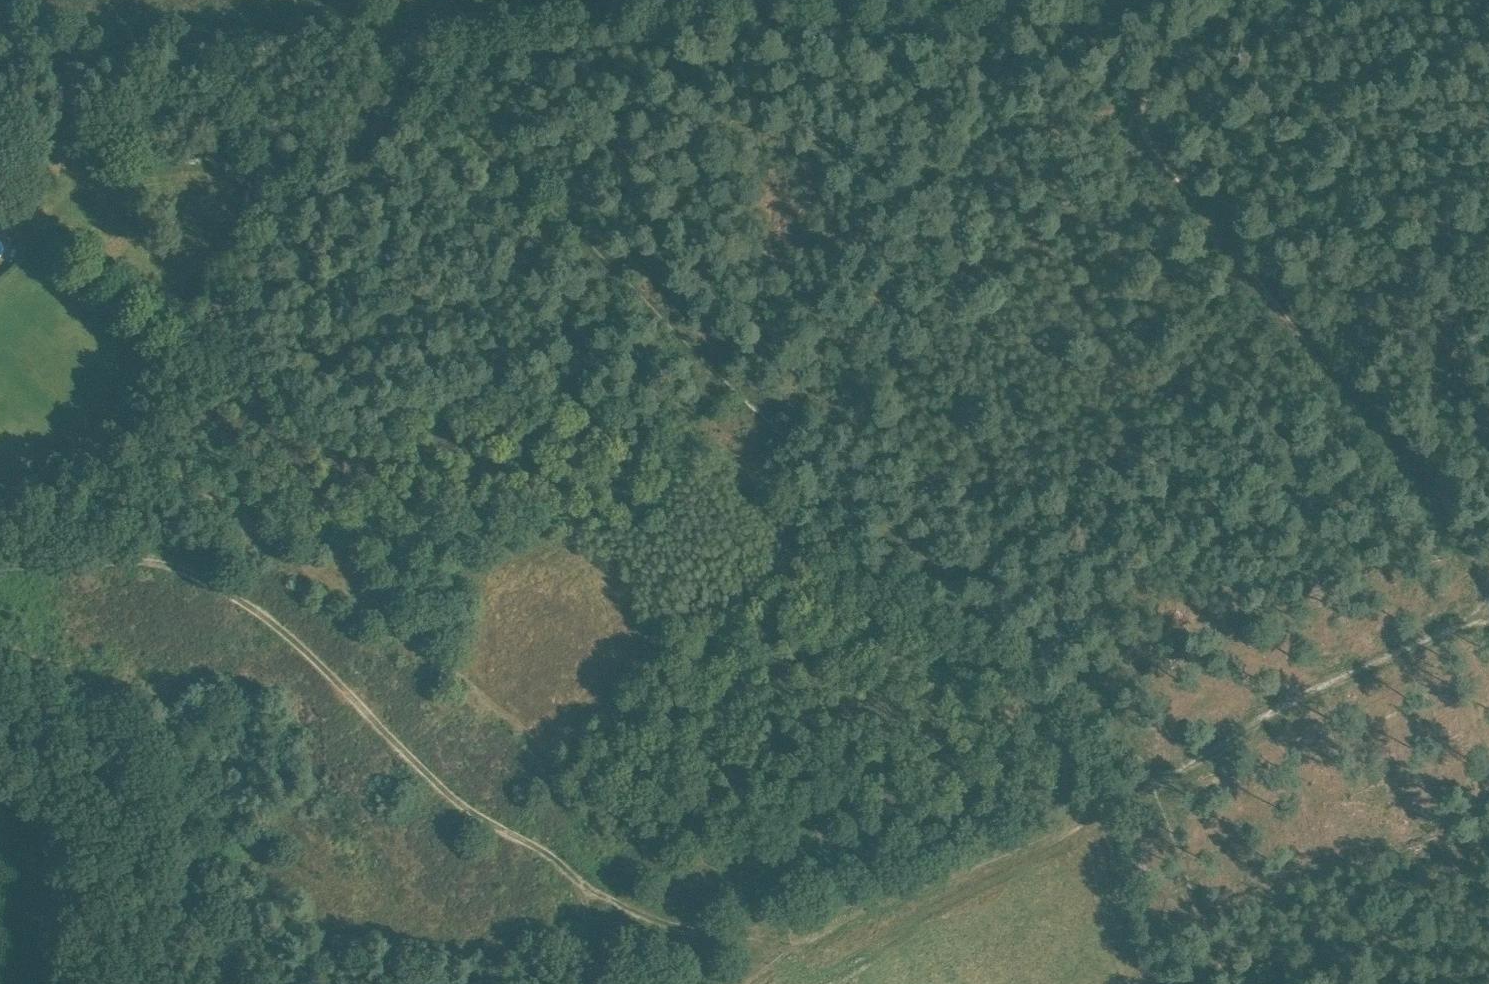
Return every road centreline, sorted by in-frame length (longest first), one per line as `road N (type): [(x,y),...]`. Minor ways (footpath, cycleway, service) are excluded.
road 1 (track): [(1488,580),(1145,111),(1137,83),(1220,0)]
road 2 (track): [(581,875),(454,793),(297,639),(210,578),(180,563),(0,564)]
road 3 (track): [(613,0),(214,39),(0,79)]
road 4 (track): [(1163,786),(797,936),(737,983)]
road 5 (track): [(1163,786),(1298,705),(1488,615)]
road 6 (track): [(581,875),(619,906),(786,945)]

